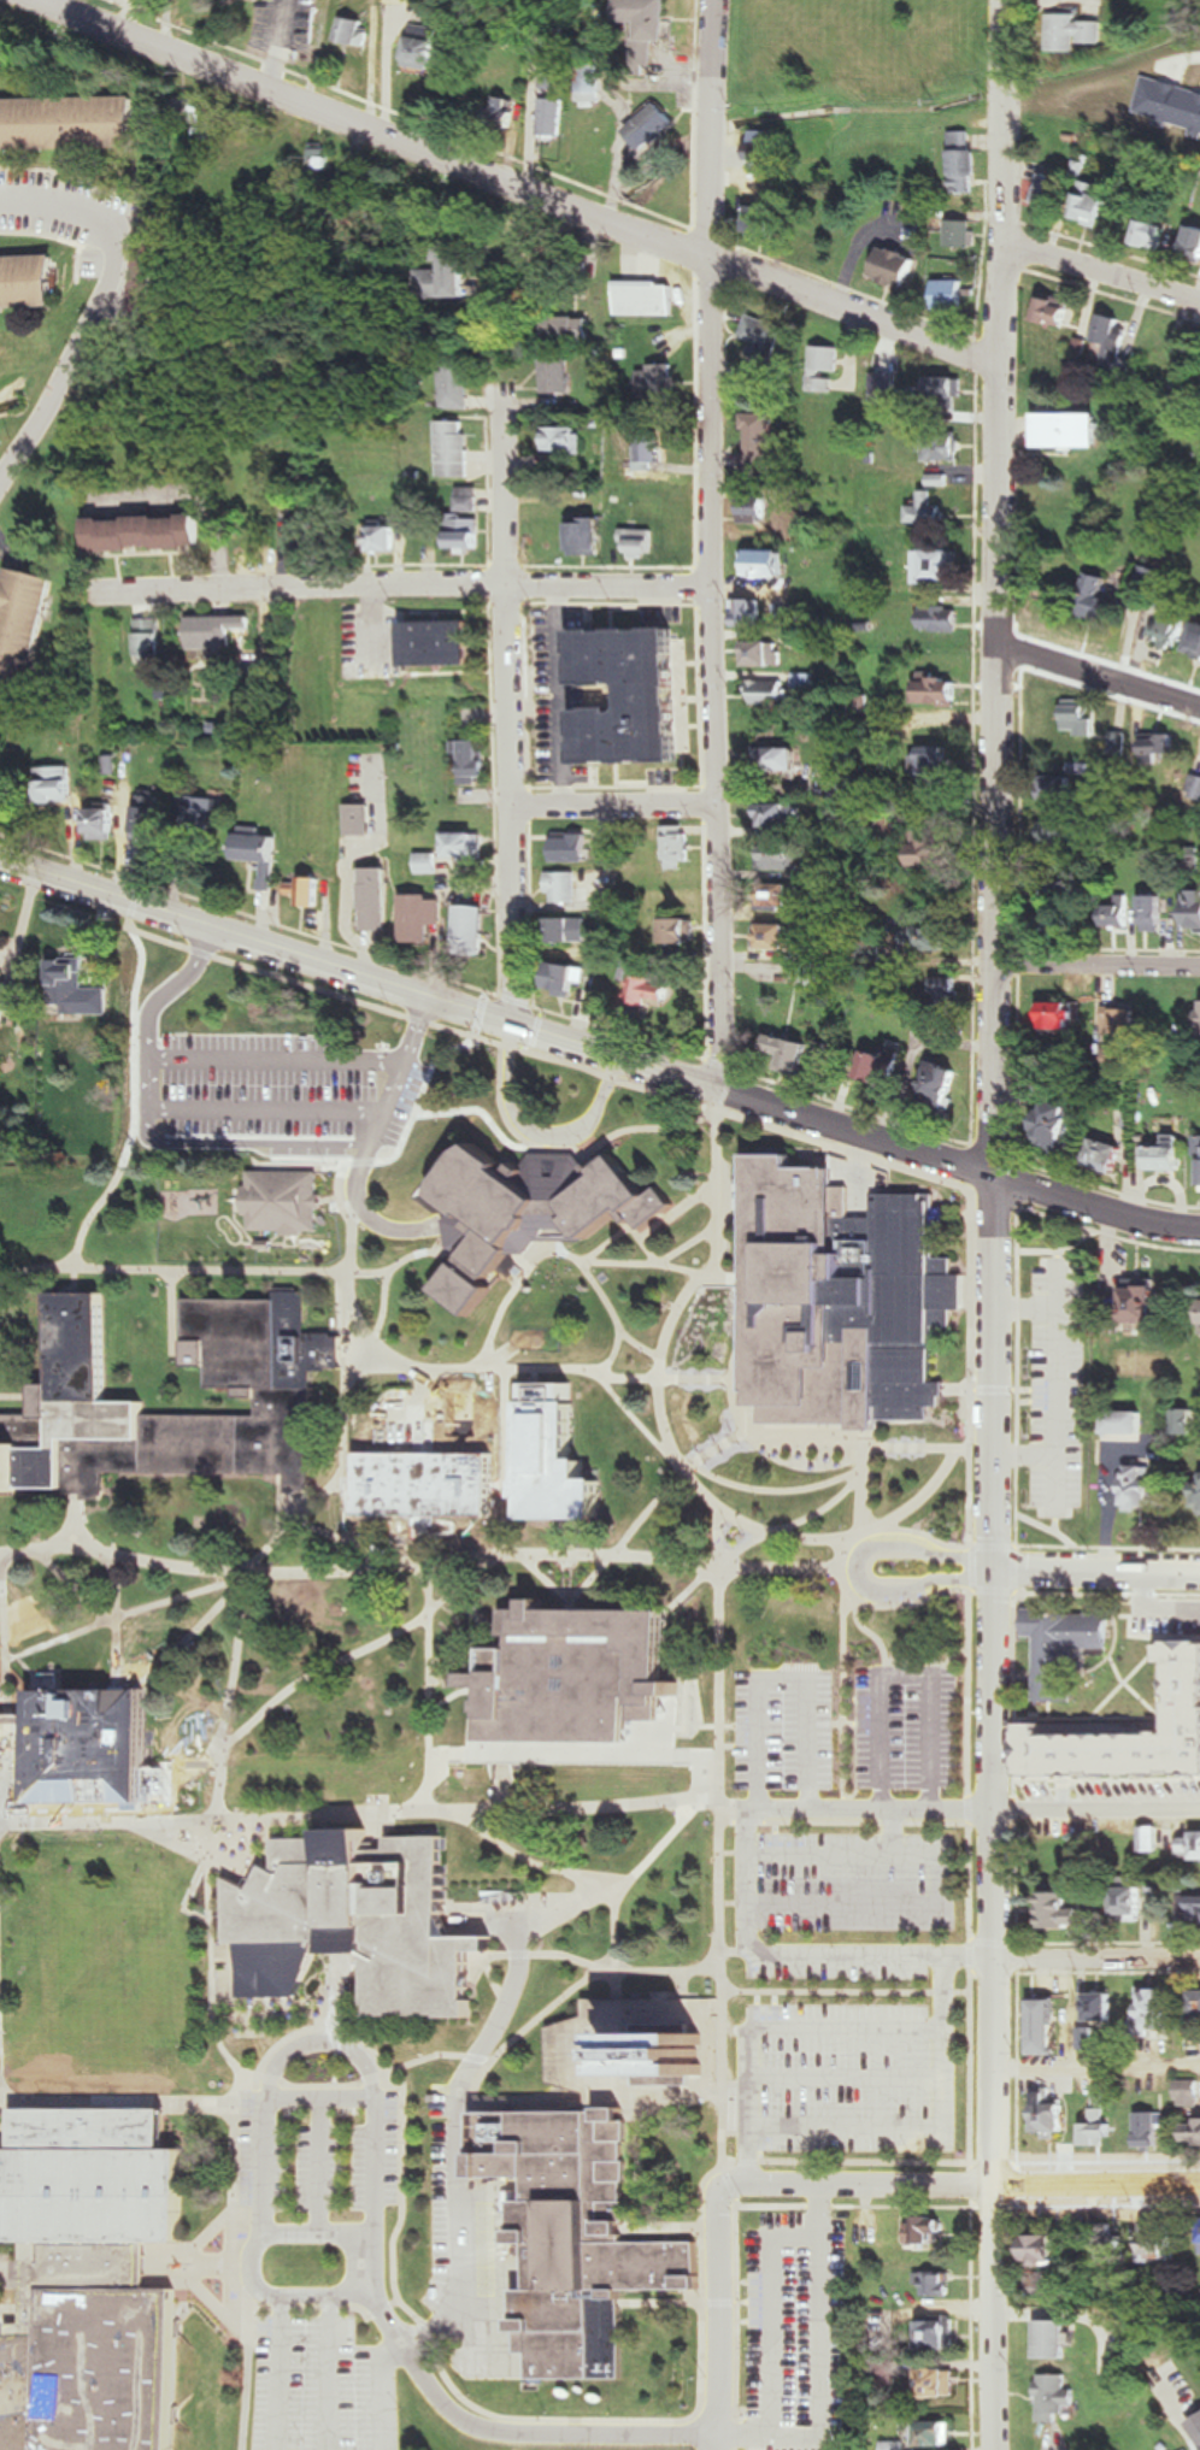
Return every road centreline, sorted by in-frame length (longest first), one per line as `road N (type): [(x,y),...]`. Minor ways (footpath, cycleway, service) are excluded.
road 1 (secondary): [(998,1178),(204,931),(0,858)]
road 2 (residential): [(994,2449),(998,1569)]
road 3 (residential): [(724,1090),(734,1070),(722,588),(727,264)]
road 4 (residential): [(998,1178),(999,363)]
road 5 (residential): [(727,264),(29,0)]
road 6 (residential): [(525,1026),(517,390)]
road 7 (residential): [(96,590),(722,588)]
road 8 (residential): [(717,2185),(1199,2183)]
road 9 (residential): [(270,2234),(270,2069),(298,2044),(314,2040),(353,2048),(378,2081),(382,2218),(375,2234)]
road 10 (residential): [(720,2436),(535,2434),(475,2426),(434,2386),(375,2292)]
road 11 (residential): [(0,492),(101,311),(110,264),(90,224),(58,207),(0,206)]
road 12 (residential): [(998,1569),(1005,1548),(1006,1308),(998,1178)]
road 13 (residential): [(999,363),(1000,0)]
road 14 (residential): [(375,2292),(375,2234),(270,2234),(252,2267),(271,2293),(375,2292)]
road 15 (residential): [(999,363),(727,264)]
road 16 (residential): [(720,2449),(717,2185)]
road 17 (residential): [(727,264),(725,0)]
road 18 (residential): [(1199,705),(999,646)]
road 19 (residential): [(1199,299),(1001,238)]
road 20 (secondary): [(1199,1228),(998,1178)]
road 21 (residential): [(1199,1962),(993,1966)]
road 22 (residential): [(1199,1809),(993,1810)]
road 23 (residential): [(1199,964),(995,958)]
road 24 (residential): [(1199,1575),(998,1569)]
road 25 (residential): [(725,803),(527,809)]

